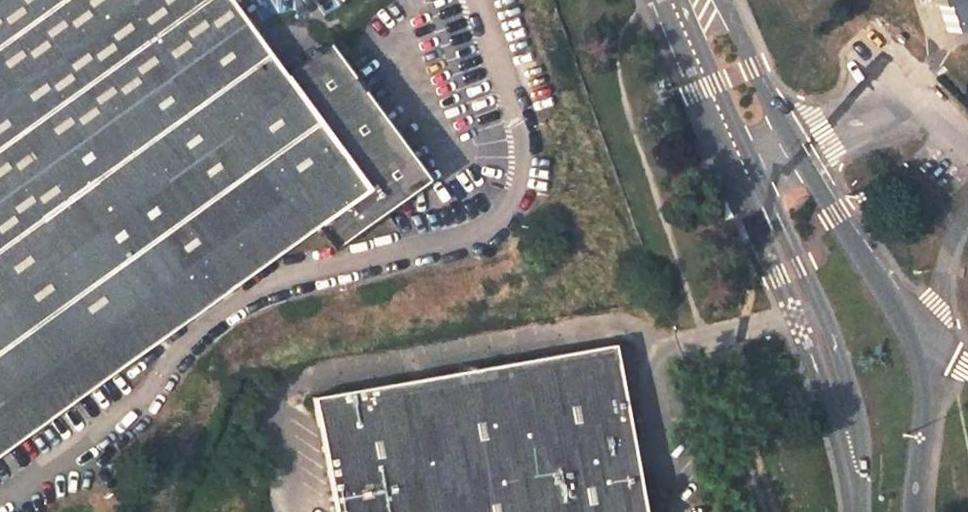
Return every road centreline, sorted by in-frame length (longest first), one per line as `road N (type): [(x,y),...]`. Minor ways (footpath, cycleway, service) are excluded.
road 1 (tertiary): [(680,0),(840,361),(859,423),(857,511)]
road 2 (tertiary): [(925,343),(795,154),(723,0)]
road 3 (tertiary): [(915,511),(931,396),(925,343)]

